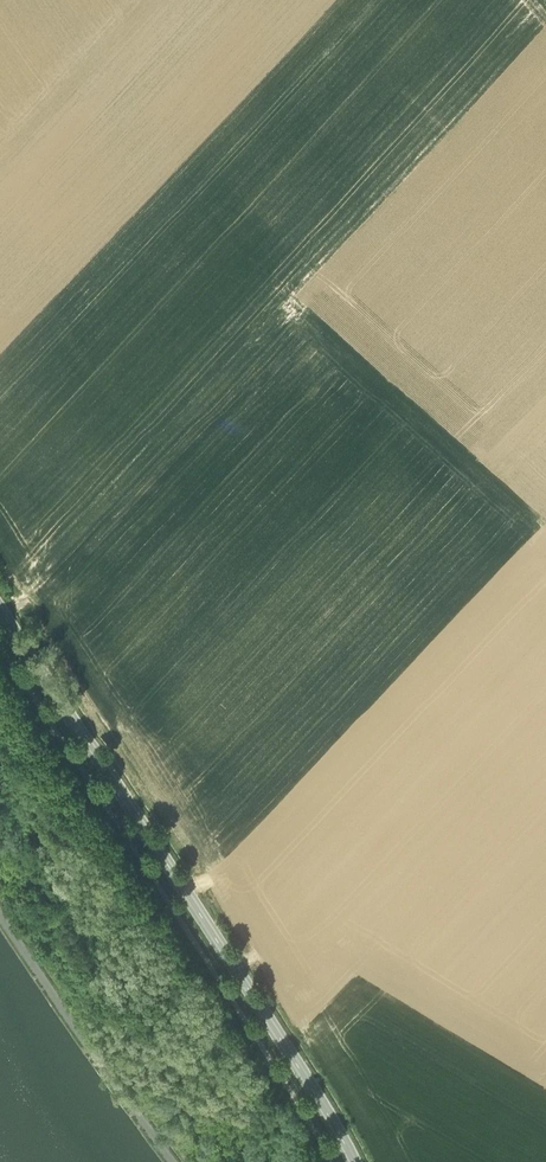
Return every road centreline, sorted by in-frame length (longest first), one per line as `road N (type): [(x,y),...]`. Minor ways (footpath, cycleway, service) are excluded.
road 1 (tertiary): [(350,1161),(0,622)]

